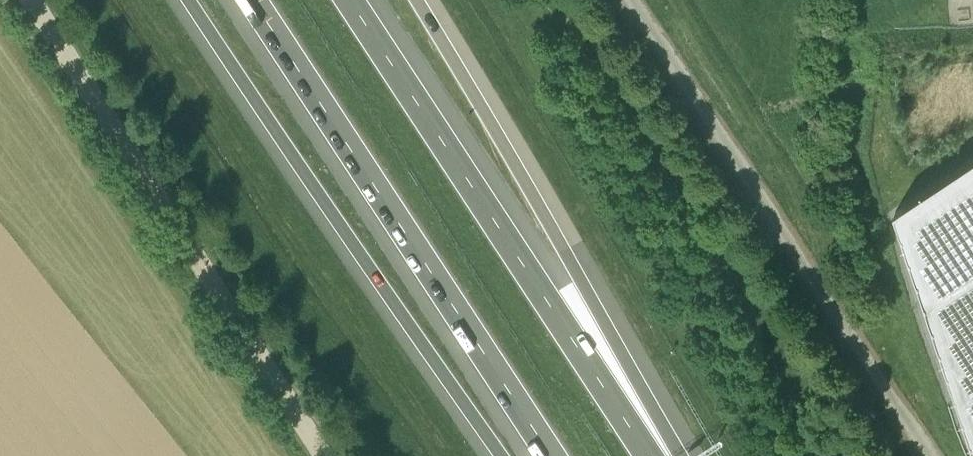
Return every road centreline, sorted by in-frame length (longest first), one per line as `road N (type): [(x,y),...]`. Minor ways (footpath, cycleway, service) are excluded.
road 1 (motorway): [(188,0),(500,455)]
road 2 (motorway): [(653,455),(353,0)]
road 3 (unclassified): [(929,455),(630,0)]
road 4 (motorway): [(253,0),(551,455)]
road 5 (unclassified): [(324,455),(32,0)]
road 6 (motorway): [(666,455),(581,280),(416,0)]

